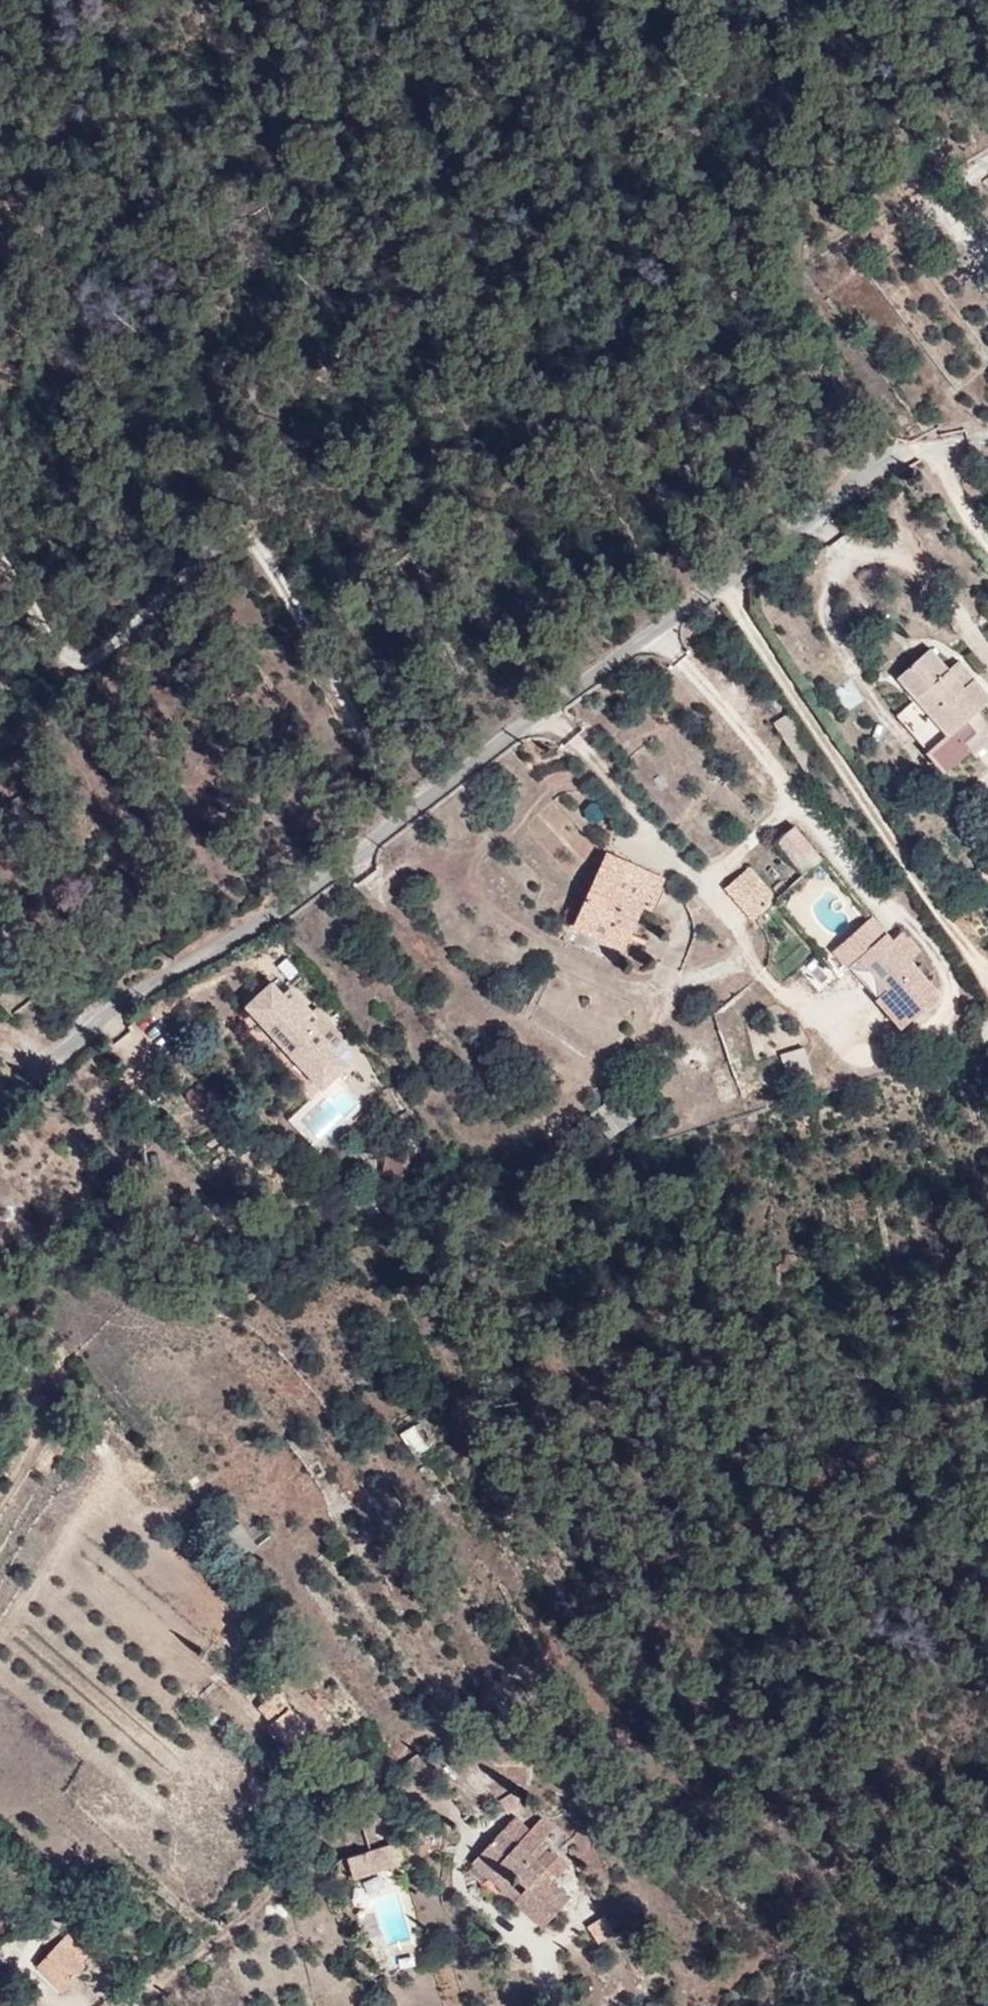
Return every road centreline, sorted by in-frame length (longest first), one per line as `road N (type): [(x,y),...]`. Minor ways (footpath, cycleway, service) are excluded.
road 1 (residential): [(0,1102),(131,995),(335,870),(872,468),(927,449)]

